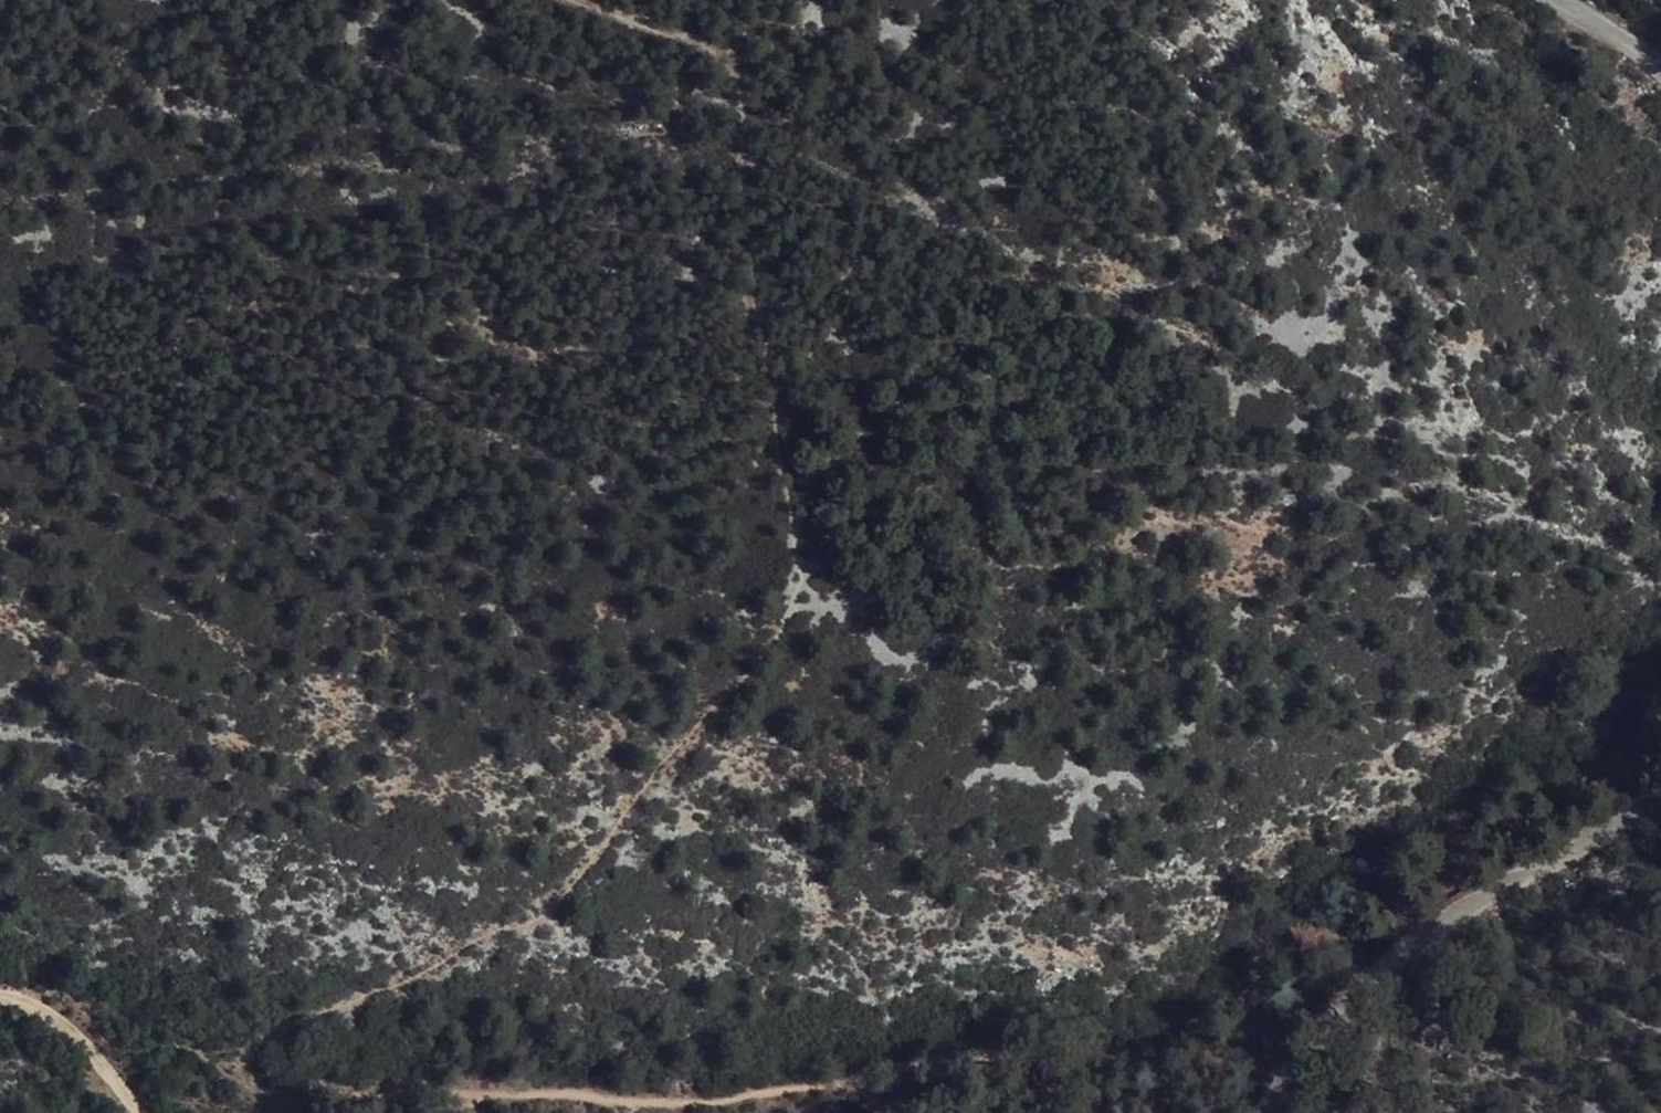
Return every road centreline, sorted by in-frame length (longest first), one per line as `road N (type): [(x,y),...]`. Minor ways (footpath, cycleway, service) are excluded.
road 1 (track): [(0,997),(27,1000),(59,1021),(143,1112)]

